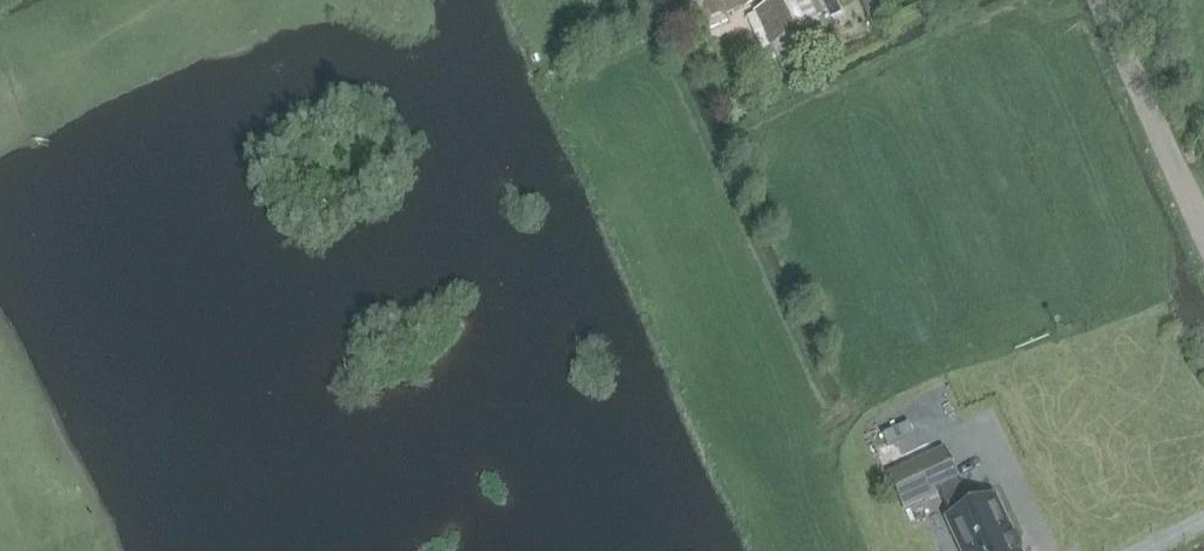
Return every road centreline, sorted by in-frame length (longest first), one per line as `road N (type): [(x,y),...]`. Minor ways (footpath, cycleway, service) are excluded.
road 1 (unclassified): [(1100,0),(1203,233)]

